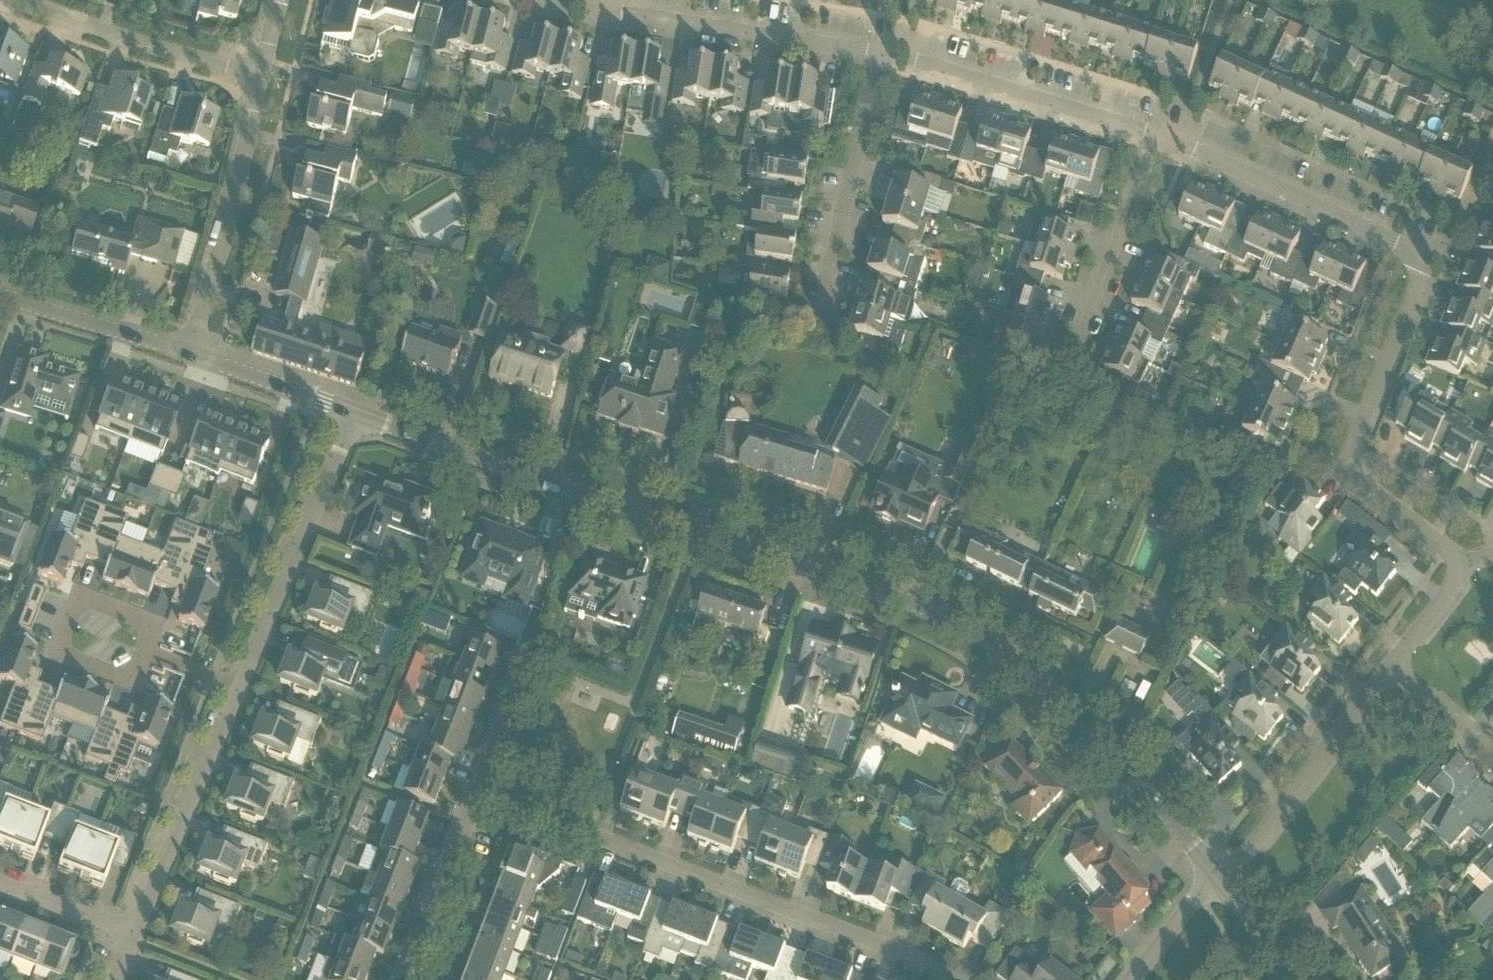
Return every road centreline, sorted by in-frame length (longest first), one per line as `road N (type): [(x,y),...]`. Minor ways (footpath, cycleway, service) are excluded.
road 1 (residential): [(356,411),(896,594),(1019,654),(1132,772),(1216,881)]
road 2 (residential): [(131,935),(356,411)]
road 3 (residential): [(477,793),(903,952),(951,979)]
road 4 (residential): [(1470,567),(1355,478),(1348,457),(1432,249)]
road 5 (residential): [(565,0),(892,43)]
road 6 (residential): [(1168,126),(1432,249)]
road 7 (residential): [(892,43),(1168,126)]
road 8 (residential): [(258,75),(192,352)]
road 9 (residential): [(1216,881),(1267,831),(1391,666)]
road 10 (residential): [(892,43),(822,304)]
road 11 (residential): [(18,0),(135,43),(258,75)]
road 12 (residential): [(1168,126),(1079,356)]
road 13 (residential): [(0,290),(192,352)]
road 14 (residential): [(405,979),(477,793)]
road 15 (residential): [(192,352),(356,411)]
road 16 (residential): [(0,884),(131,935)]
road 17 (residential): [(477,793),(527,663)]
road 18 (residential): [(1391,666),(1492,752)]
road 19 (residential): [(1216,881),(1128,979)]
road 20 (residential): [(1391,666),(1470,567)]
road 21 (residential): [(1216,881),(1291,979)]

